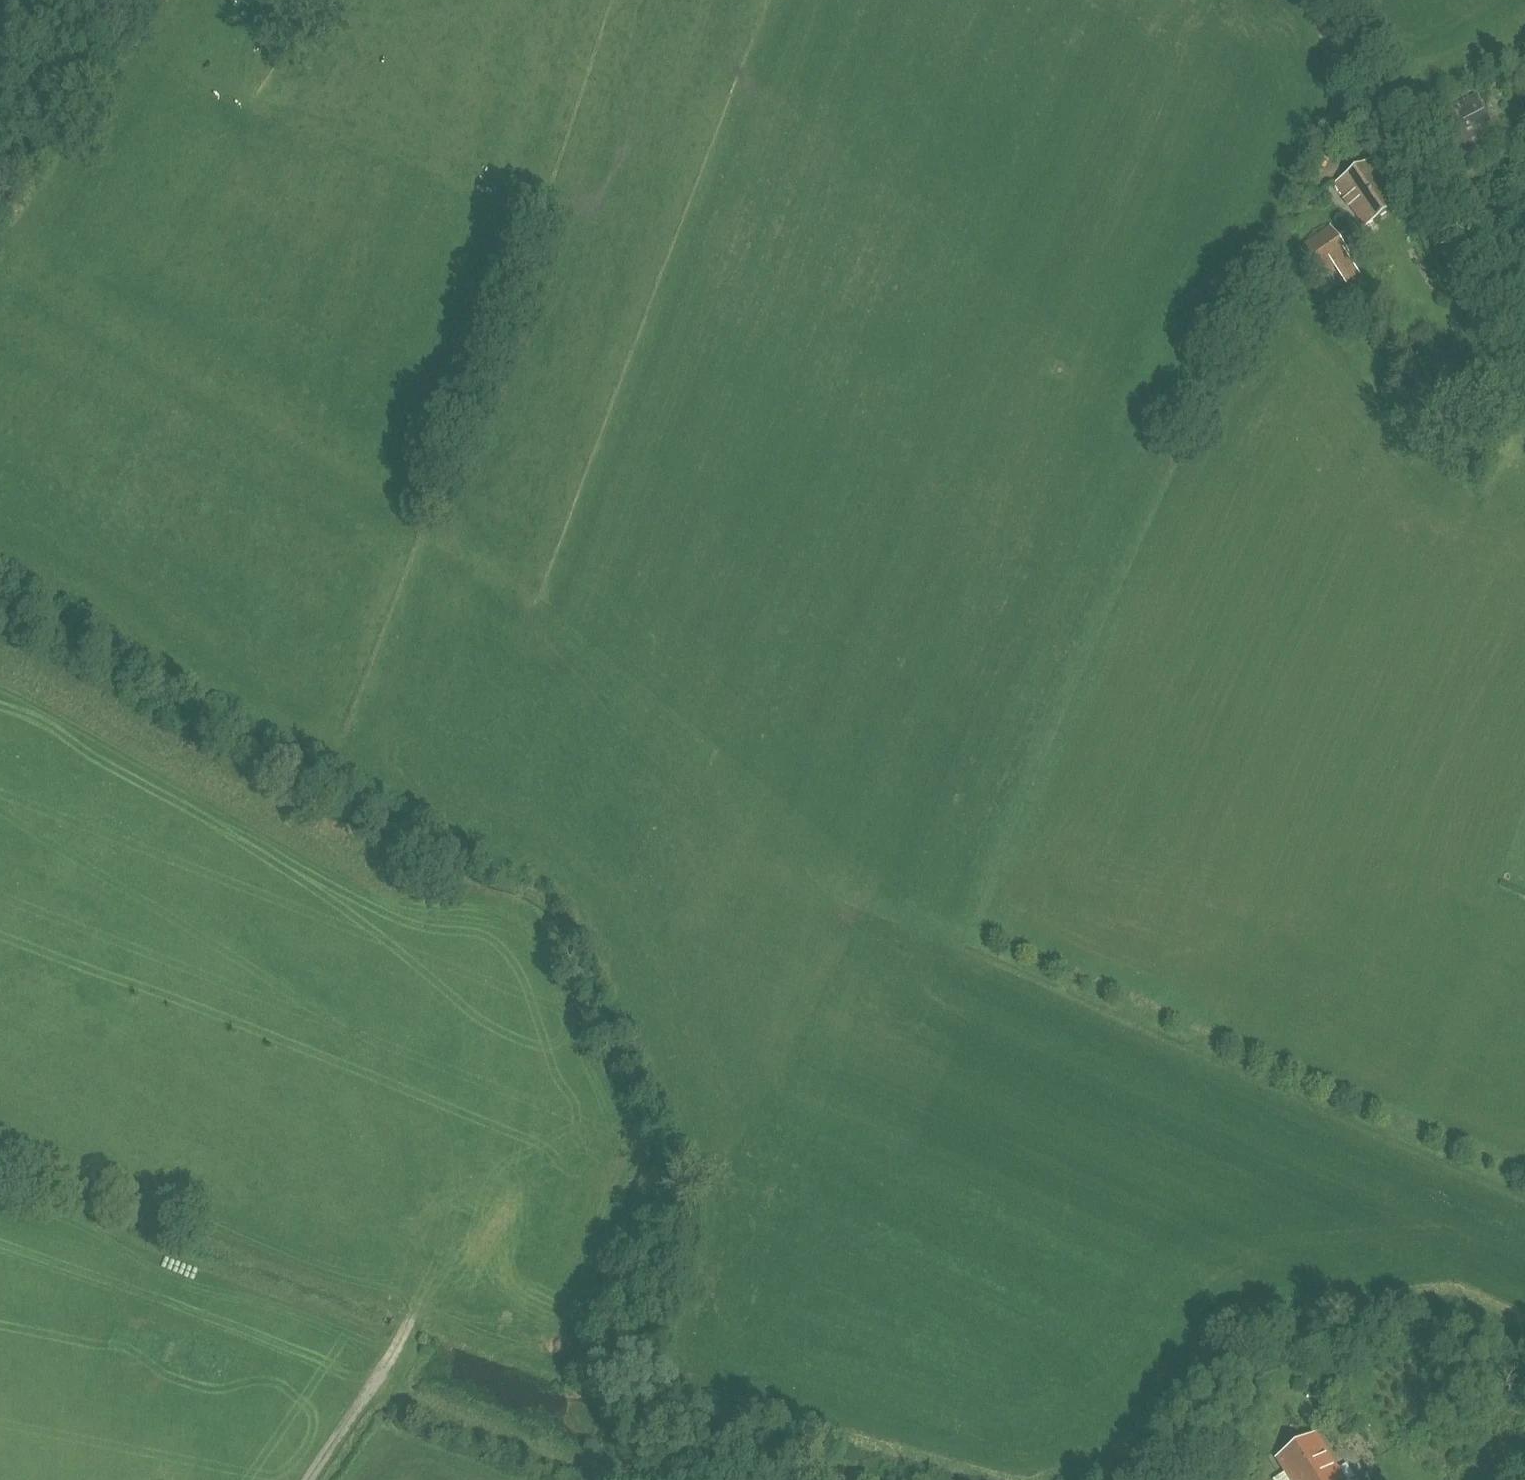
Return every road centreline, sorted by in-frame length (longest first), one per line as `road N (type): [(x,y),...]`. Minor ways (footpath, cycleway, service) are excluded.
road 1 (unclassified): [(1524,390),(1322,0)]

